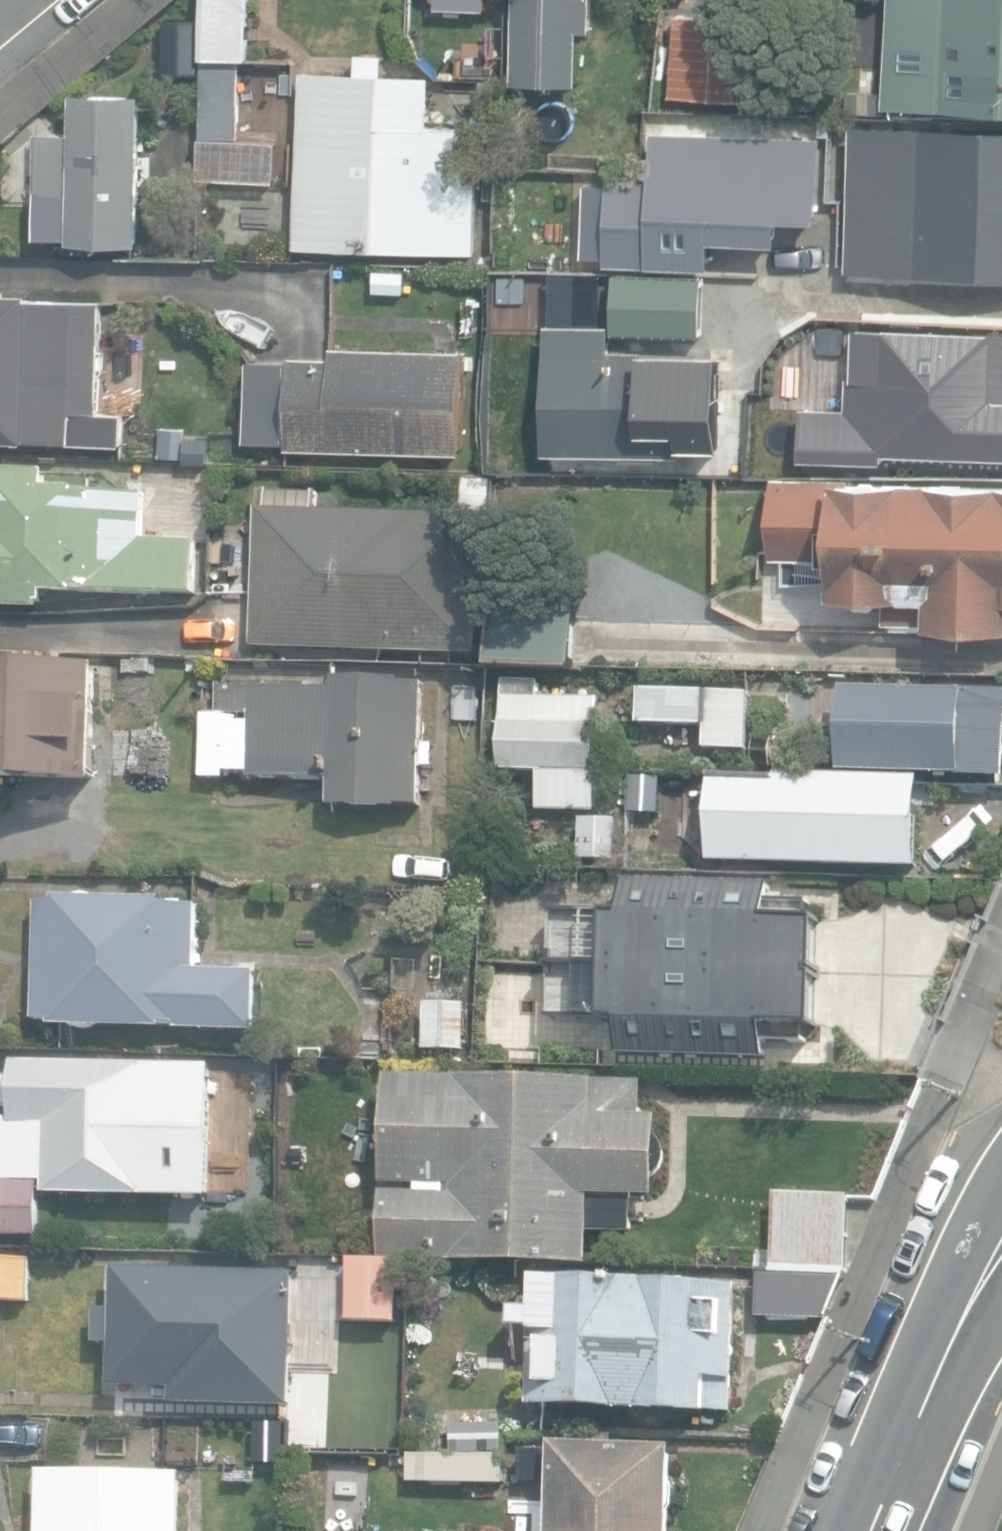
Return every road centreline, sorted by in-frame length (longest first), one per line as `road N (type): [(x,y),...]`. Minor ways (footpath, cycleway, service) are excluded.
road 1 (secondary): [(1001,1252),(879,1530)]

